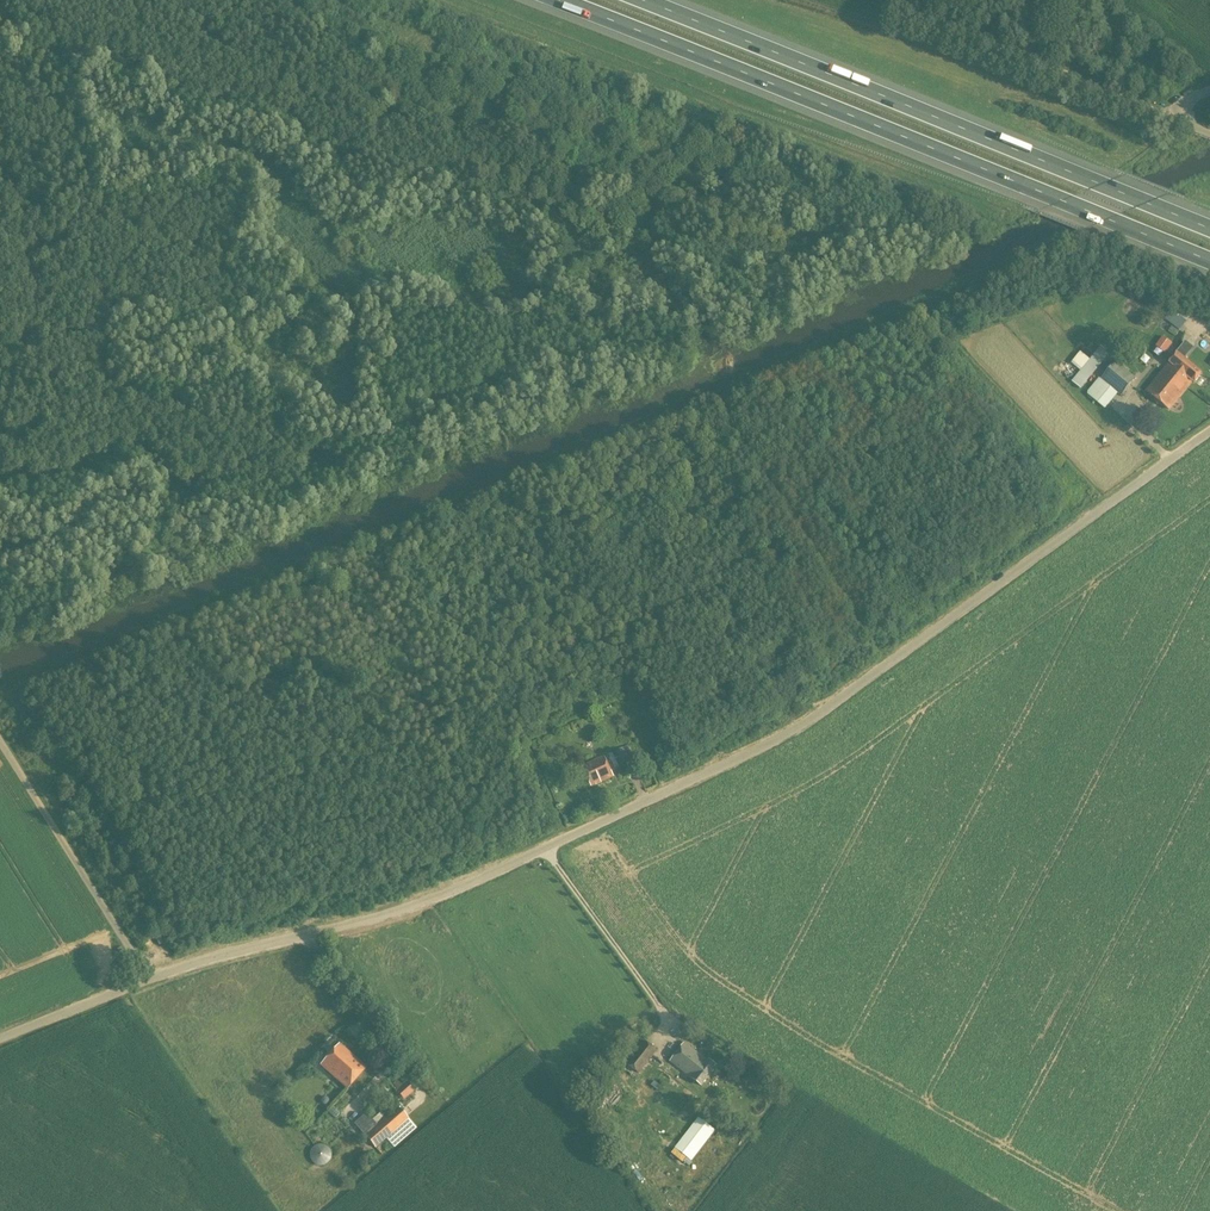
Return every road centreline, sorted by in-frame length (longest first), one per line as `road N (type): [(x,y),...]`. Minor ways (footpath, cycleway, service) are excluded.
road 1 (unclassified): [(148,980),(217,955),(406,908),(793,730),(1209,431)]
road 2 (motorway): [(558,0),(1209,261)]
road 3 (motorway): [(1209,228),(643,0)]
road 4 (unclassified): [(1209,132),(931,20),(902,0)]
road 5 (unclassified): [(148,980),(0,741)]
road 6 (unclassified): [(0,1041),(148,980)]

